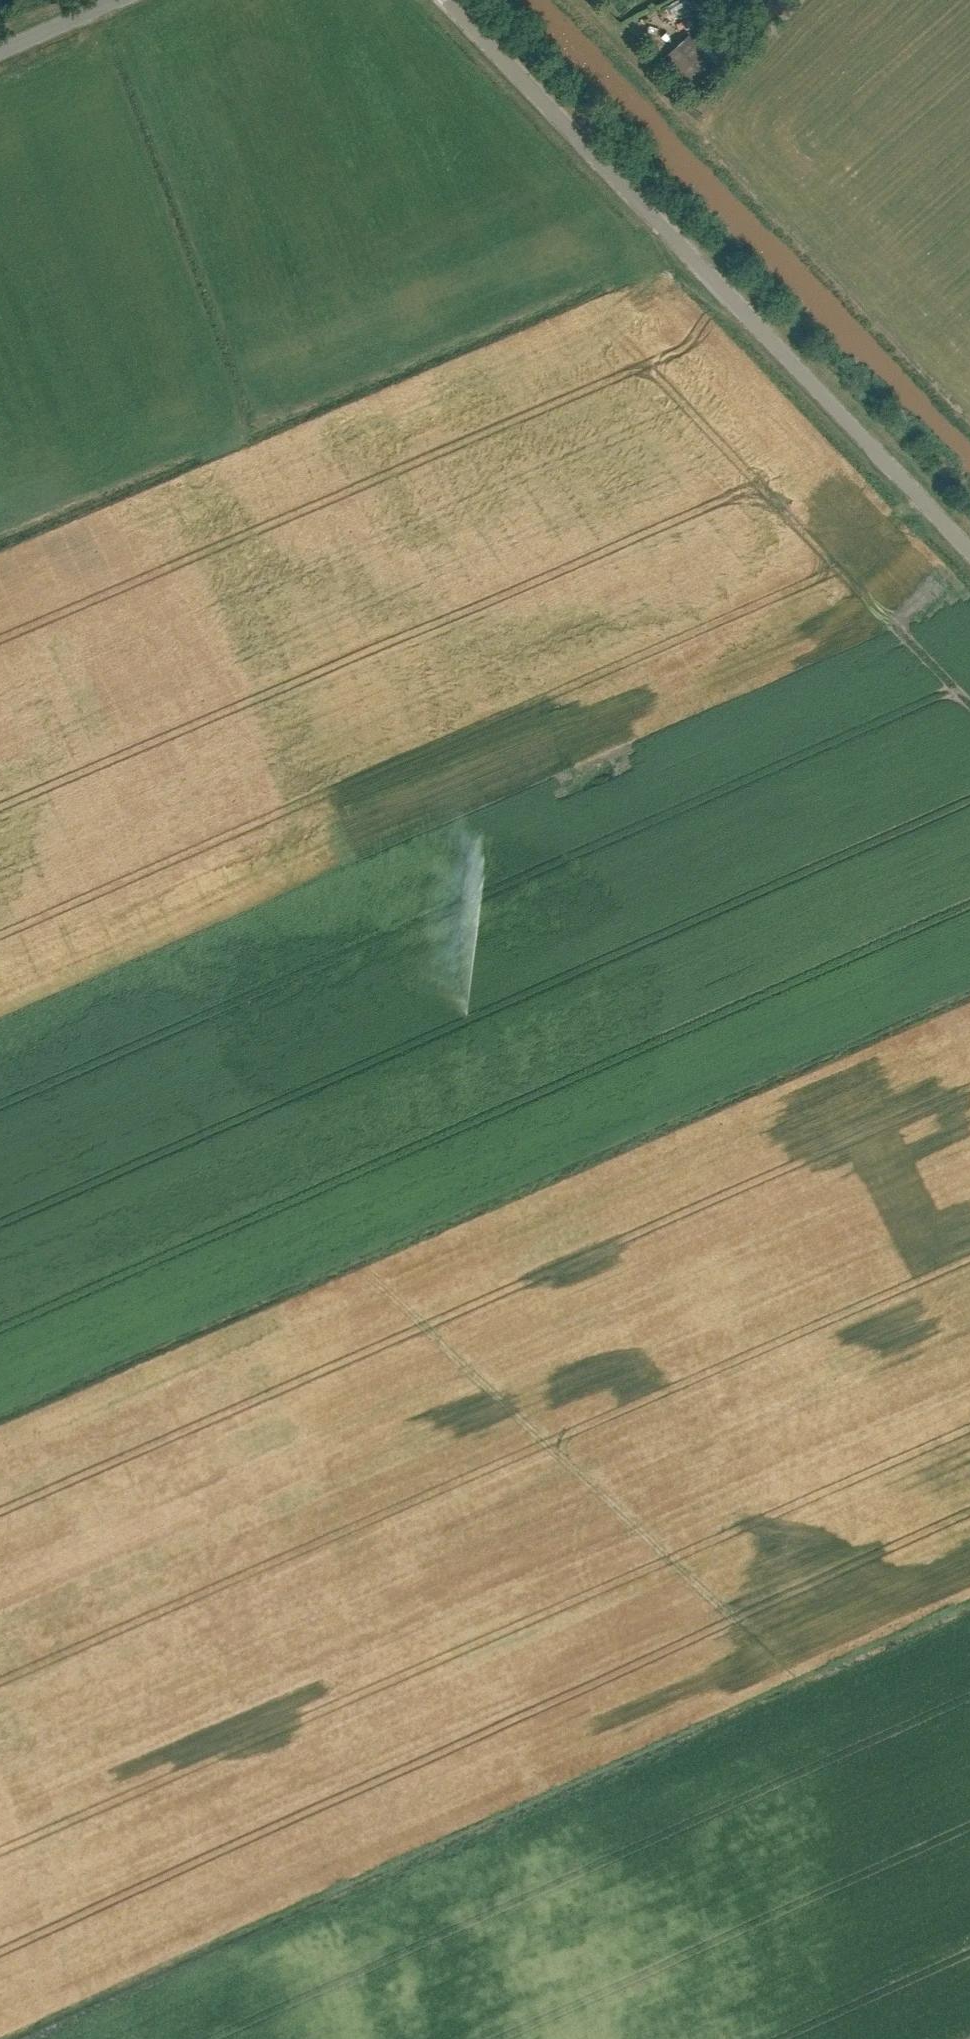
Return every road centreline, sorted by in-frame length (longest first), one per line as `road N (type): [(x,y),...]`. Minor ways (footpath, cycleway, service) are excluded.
road 1 (unclassified): [(969,550),(450,0)]
road 2 (track): [(694,120),(582,0)]
road 3 (unclassified): [(0,52),(118,0)]

